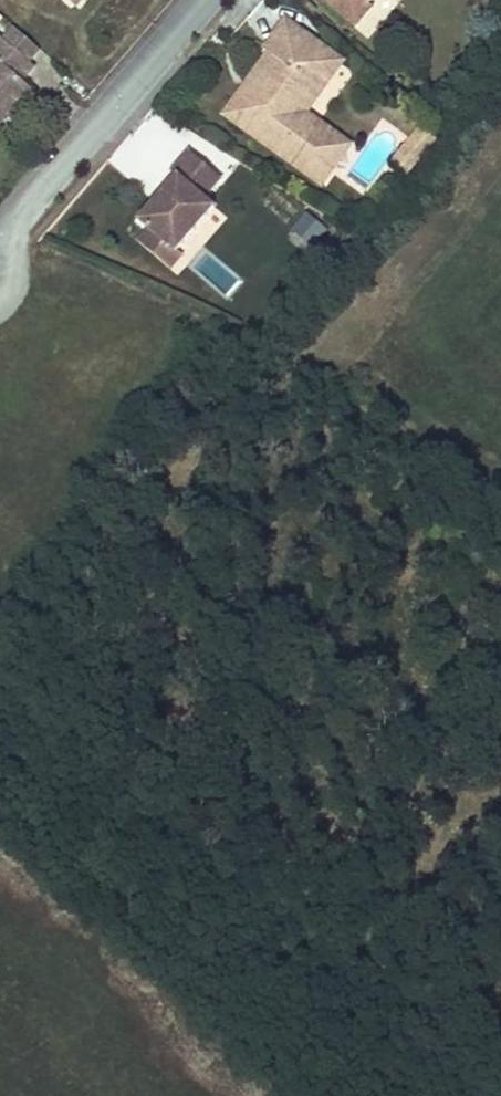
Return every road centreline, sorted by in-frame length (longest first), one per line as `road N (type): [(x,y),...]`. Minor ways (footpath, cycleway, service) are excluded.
road 1 (residential): [(206,0),(0,249)]

